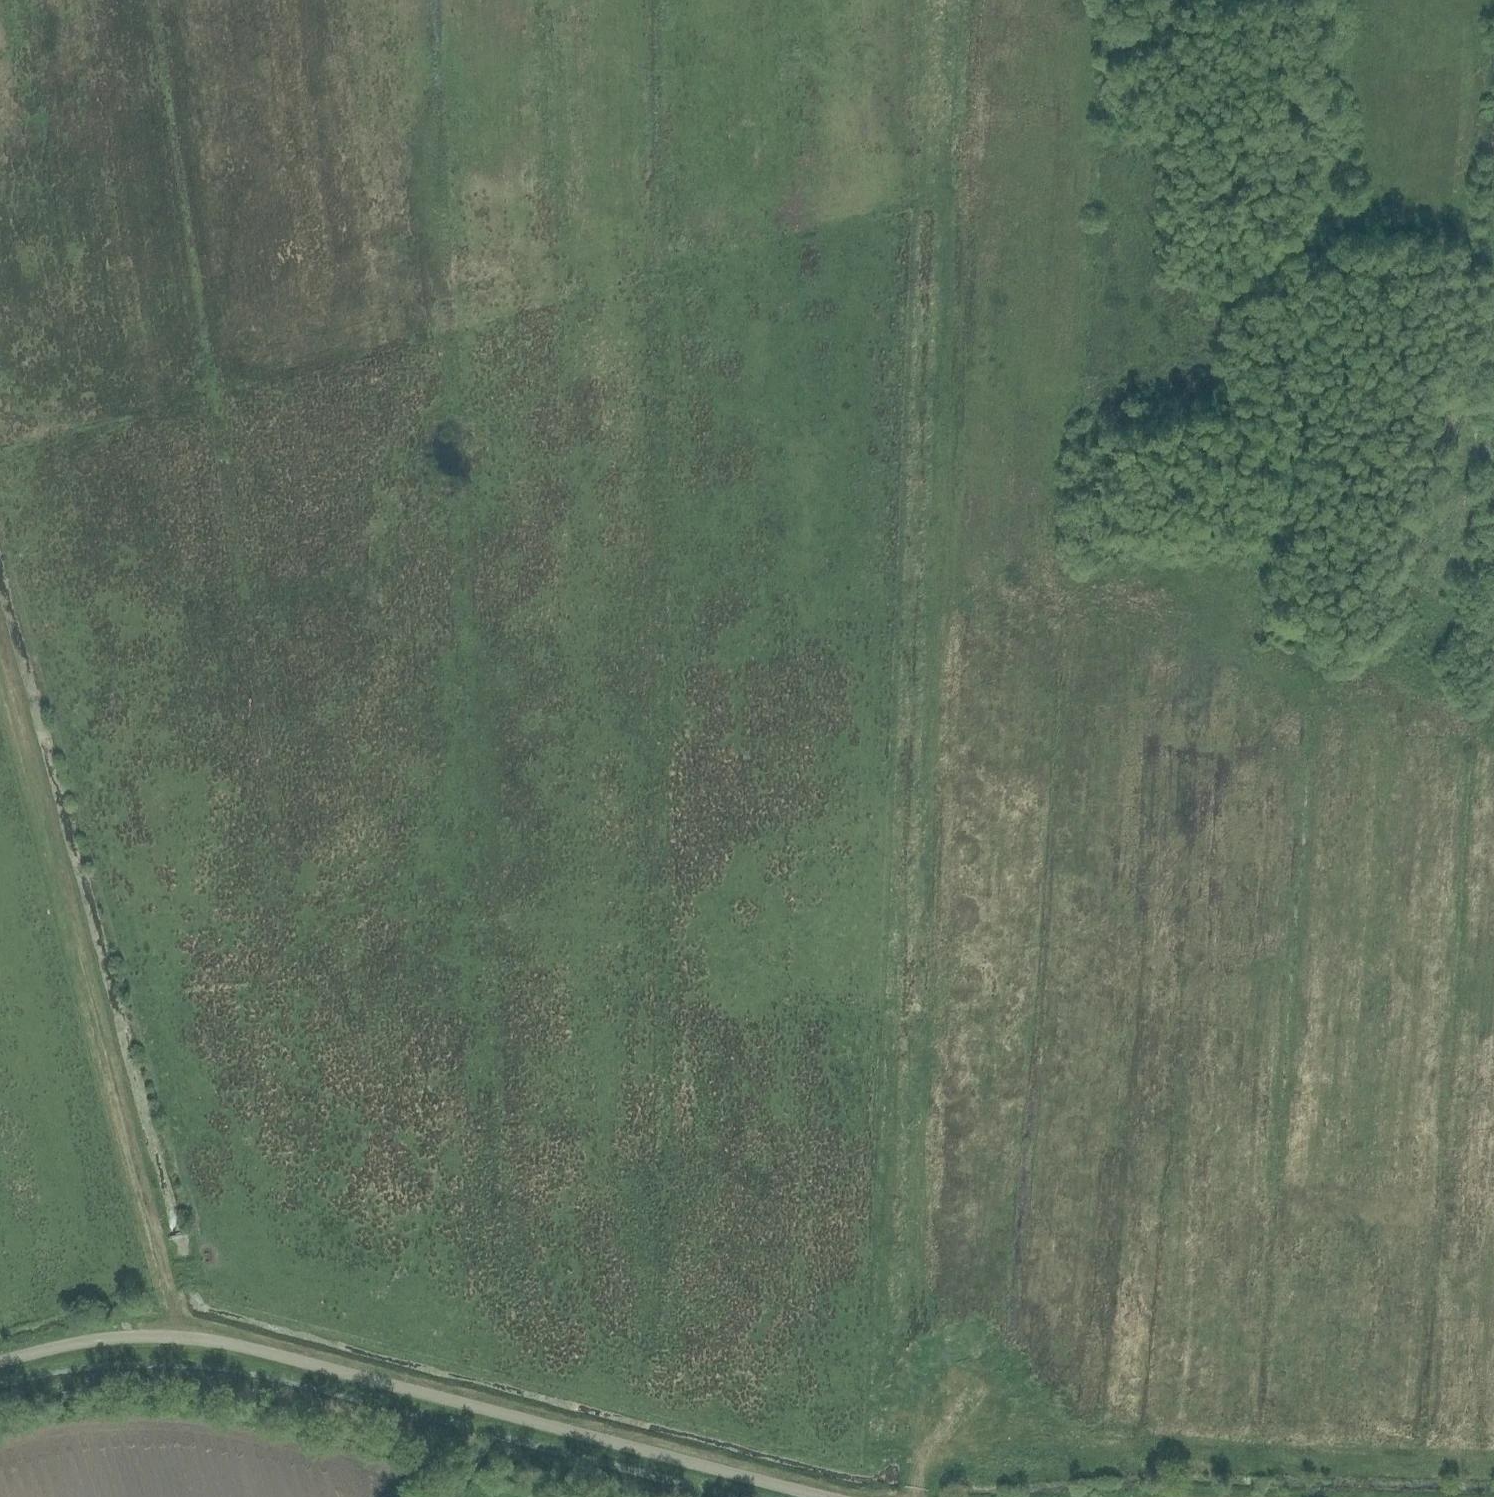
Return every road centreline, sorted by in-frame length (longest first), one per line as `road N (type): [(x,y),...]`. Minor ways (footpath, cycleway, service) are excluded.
road 1 (unclassified): [(0,1362),(113,1337),(227,1344),(809,1496)]

